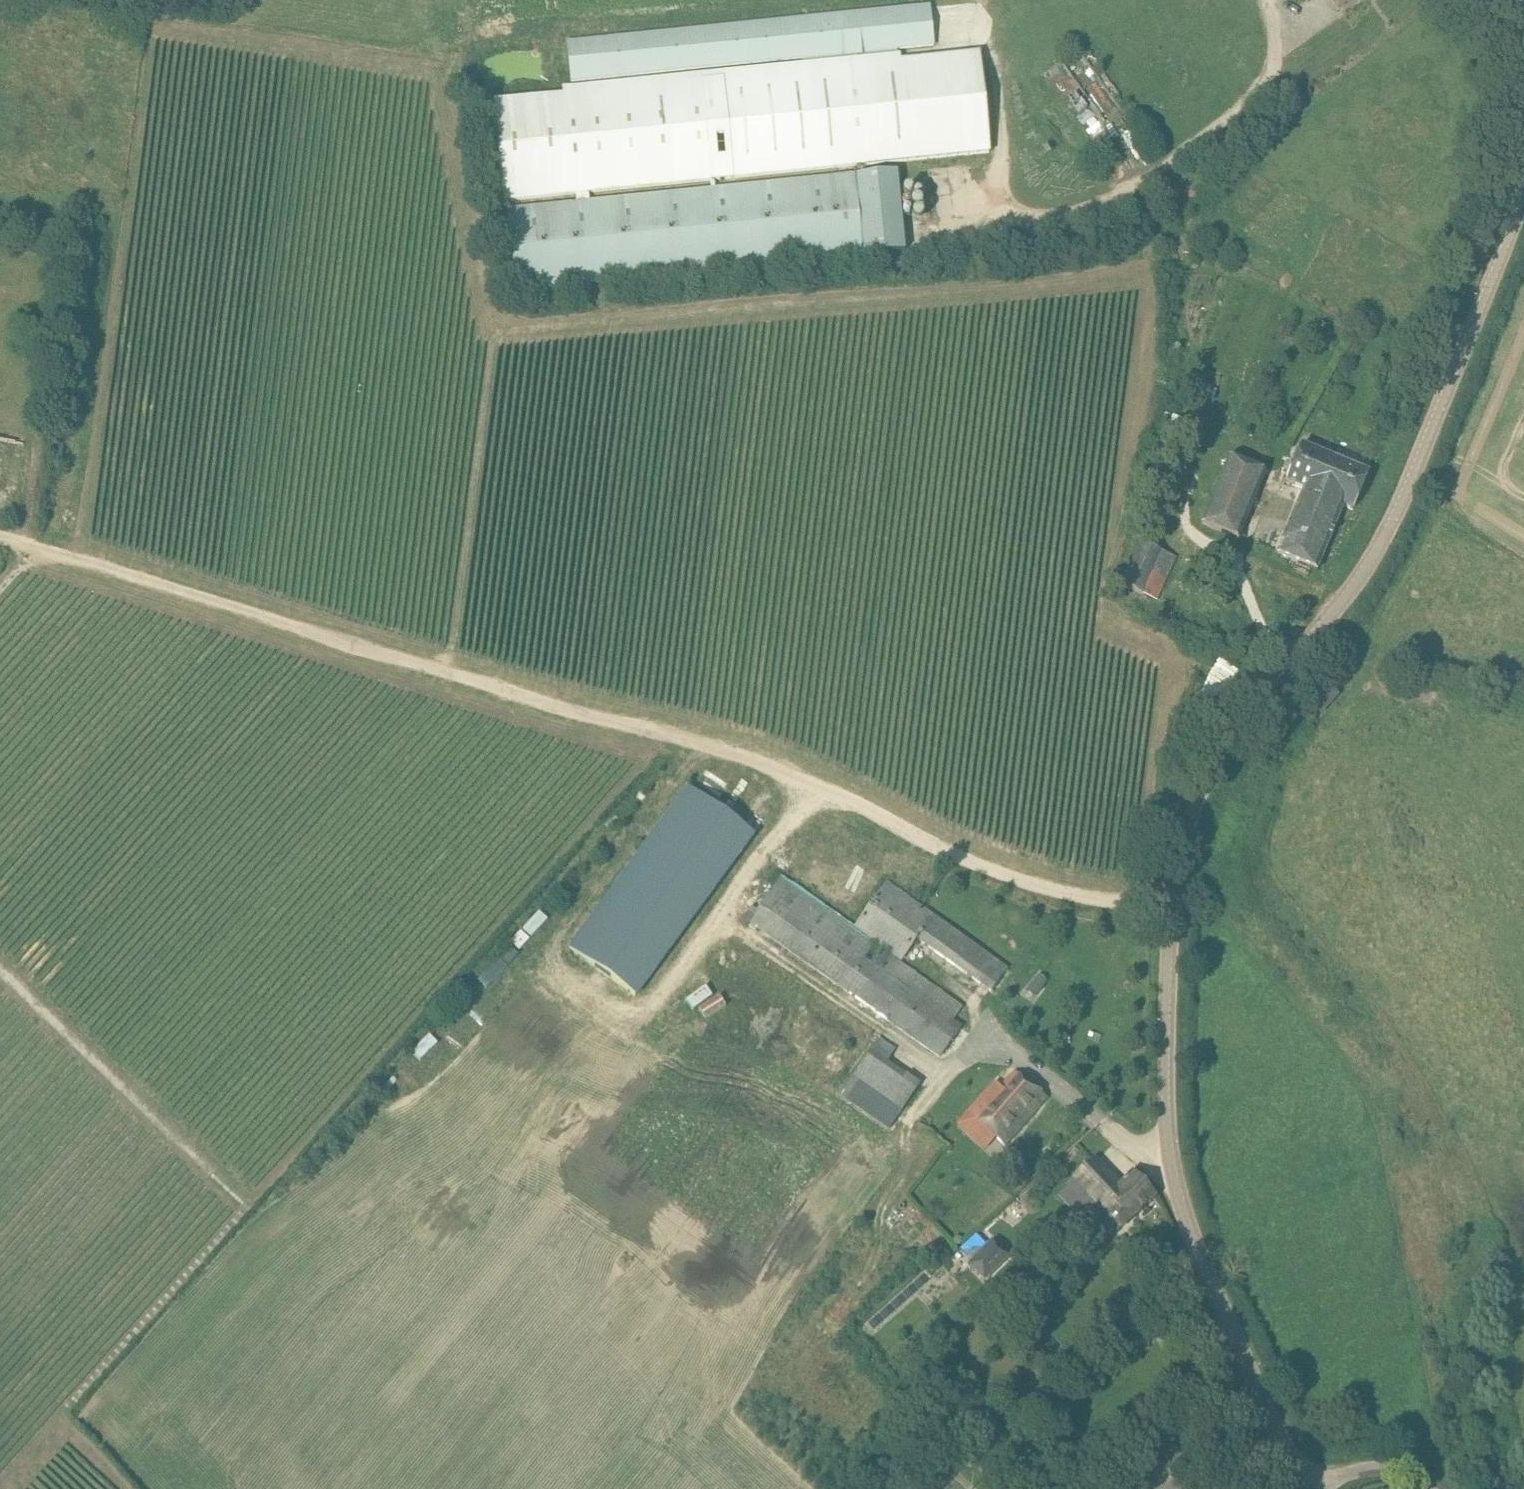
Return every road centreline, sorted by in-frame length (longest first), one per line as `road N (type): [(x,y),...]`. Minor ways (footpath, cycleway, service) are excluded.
road 1 (unclassified): [(1305,1488),(1179,1210),(1158,1124),(1176,861),(1198,808),(1280,678),(1360,589),(1390,540),(1523,172)]
road 2 (track): [(1173,909),(1010,885),(770,767),(576,718),(0,538)]
road 3 (unclassified): [(1440,1488),(1387,1468),(1311,1488)]

